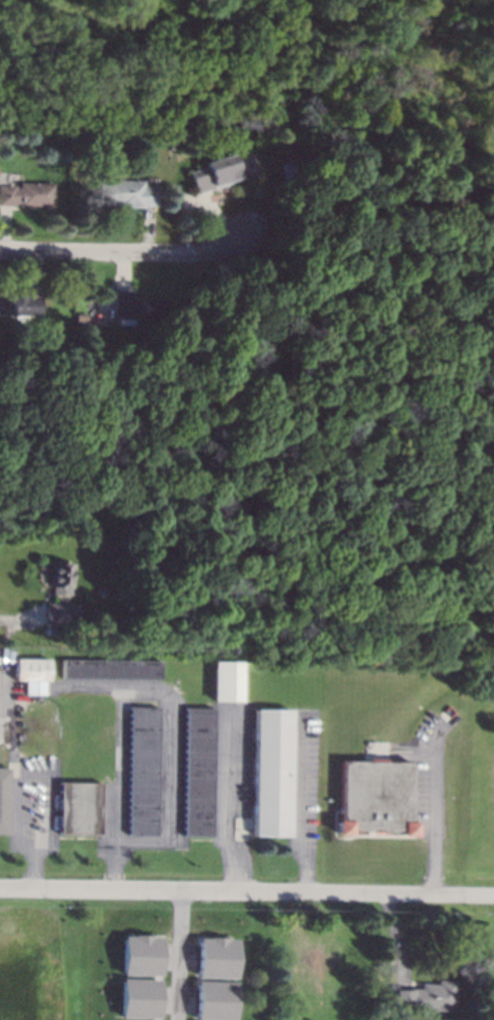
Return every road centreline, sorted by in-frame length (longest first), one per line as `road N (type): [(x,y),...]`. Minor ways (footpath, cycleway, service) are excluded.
road 1 (residential): [(493,896),(0,889)]
road 2 (residential): [(248,234),(188,254),(0,251)]

